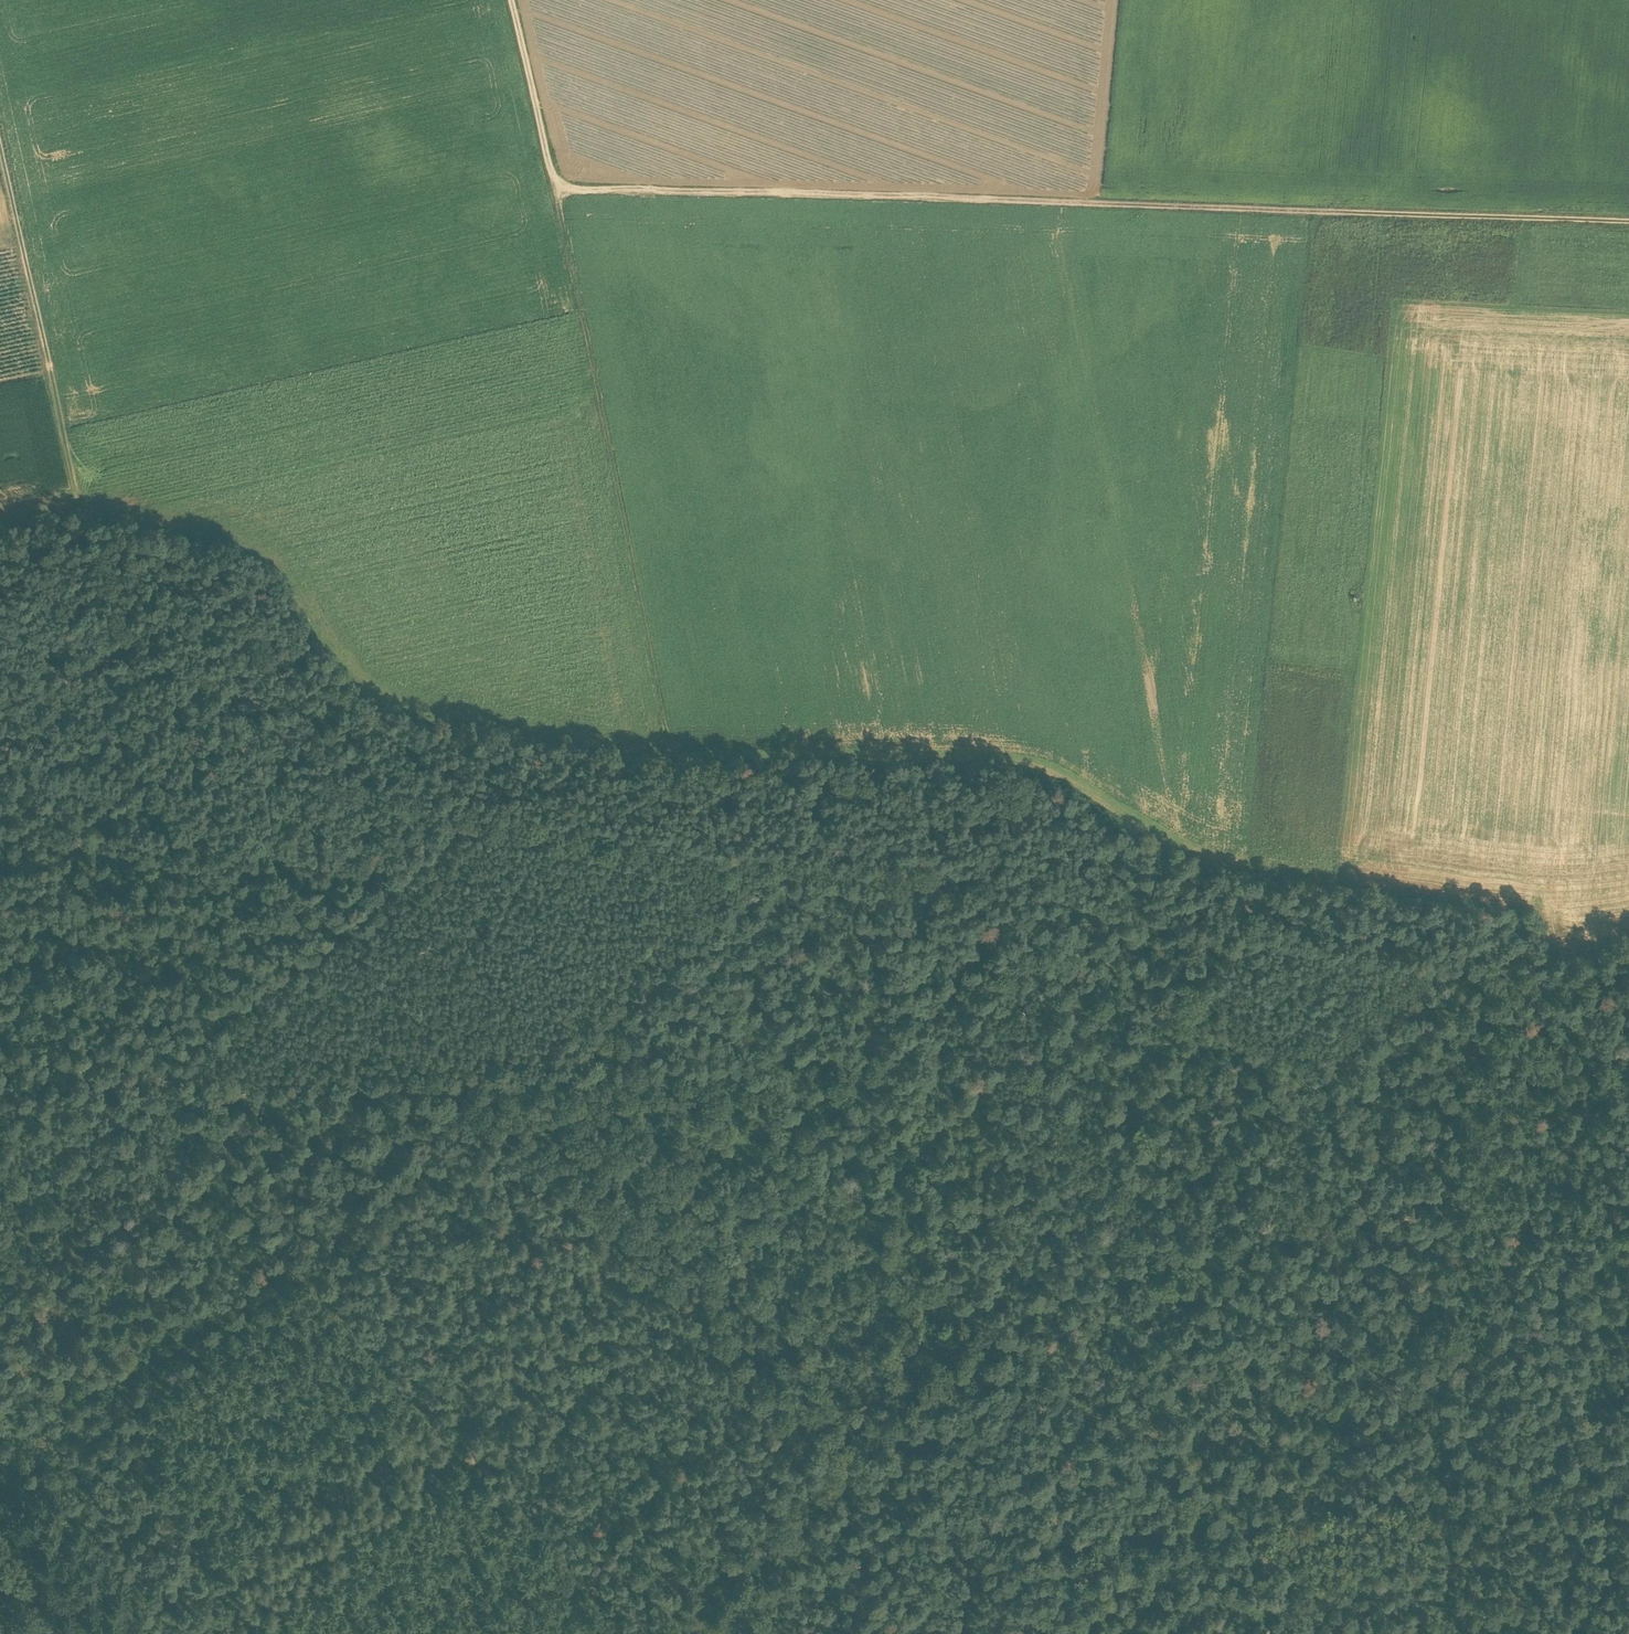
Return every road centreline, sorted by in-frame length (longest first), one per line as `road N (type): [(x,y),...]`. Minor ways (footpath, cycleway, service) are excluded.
road 1 (track): [(1628,217),(568,191),(550,180),(510,0)]
road 2 (track): [(1067,1633),(848,1463),(446,1091)]

